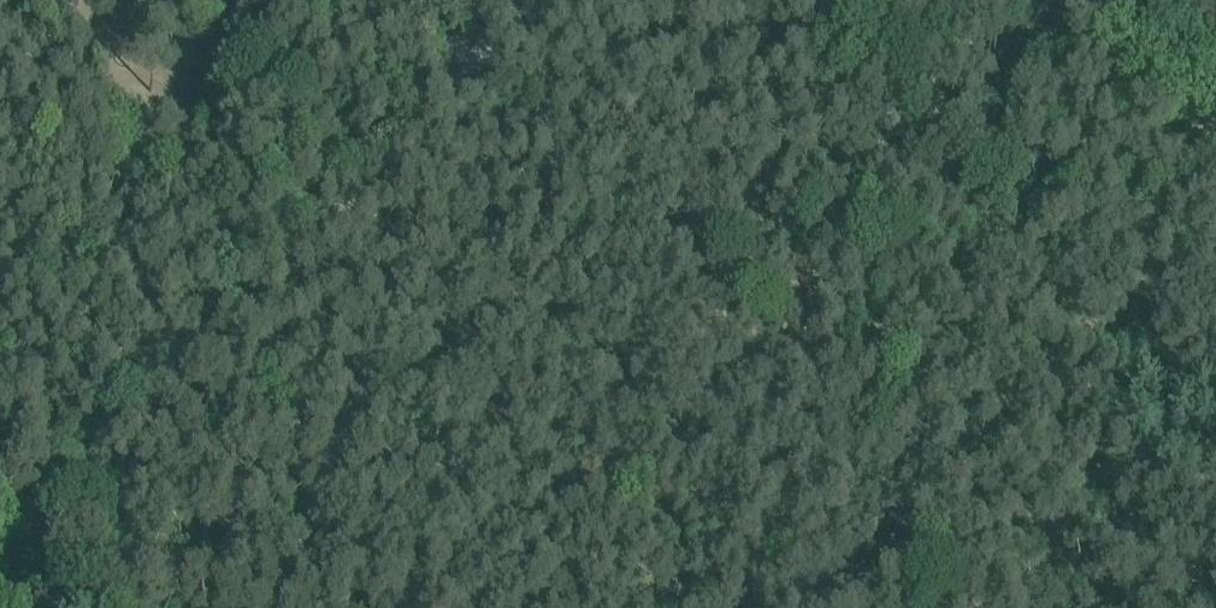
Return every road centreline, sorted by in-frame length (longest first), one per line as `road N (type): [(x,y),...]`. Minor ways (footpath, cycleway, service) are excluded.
road 1 (track): [(381,163),(0,574)]
road 2 (unclassified): [(920,607),(824,78)]
road 3 (unclassified): [(824,78),(869,79),(981,141),(1095,147),(1215,131)]
road 4 (unclassified): [(528,0),(381,163)]

